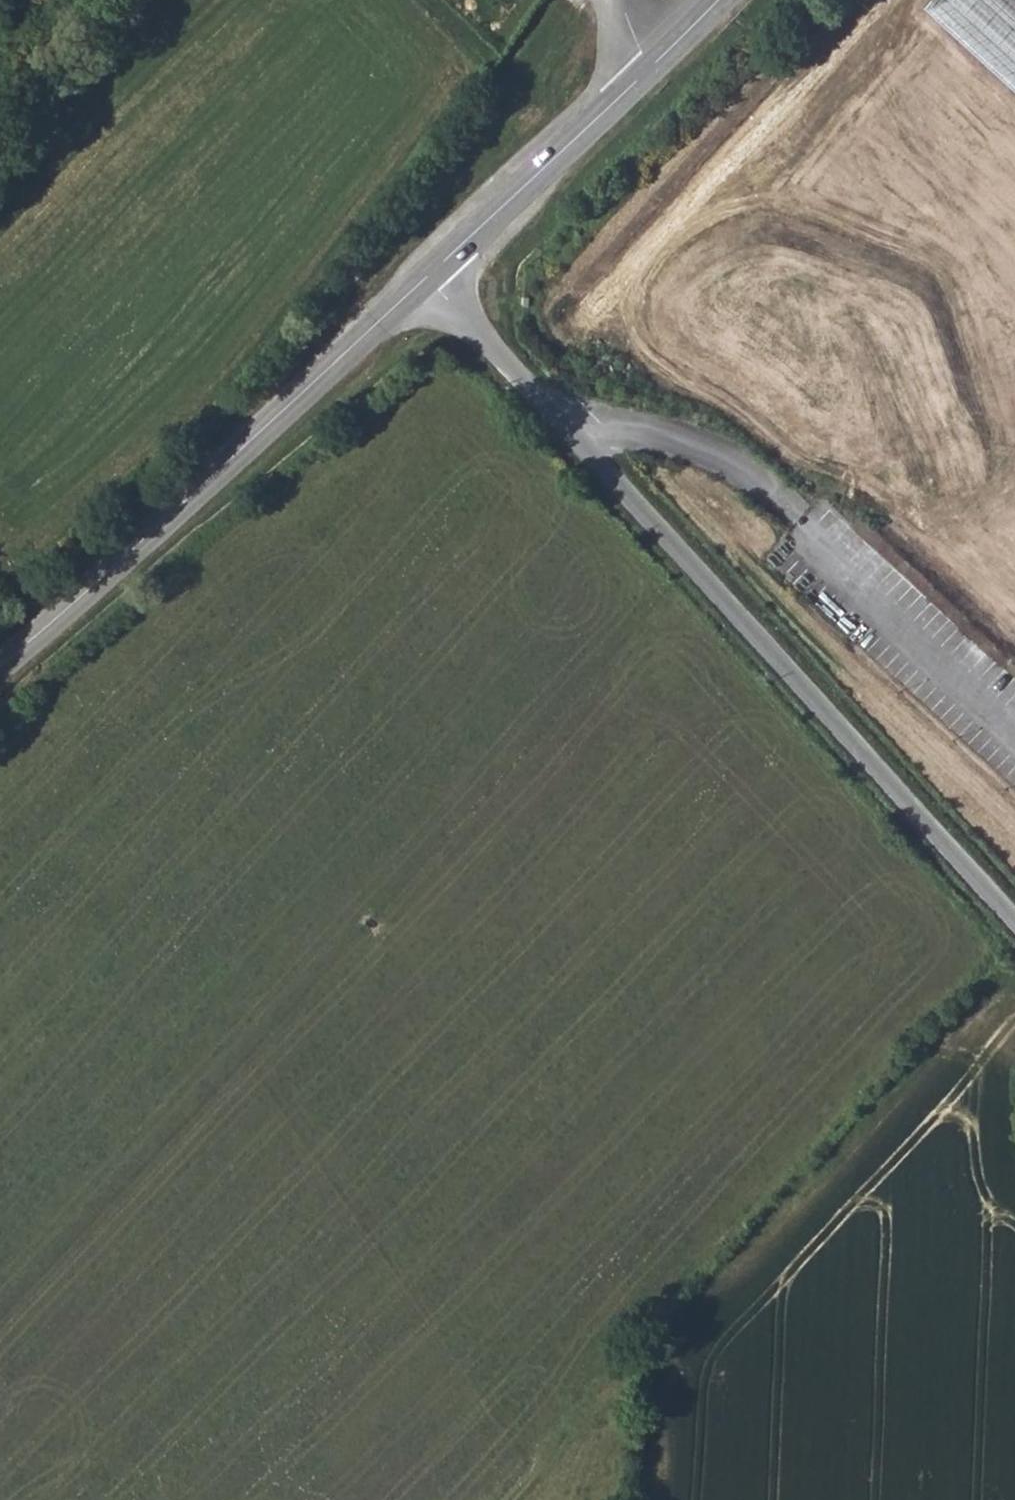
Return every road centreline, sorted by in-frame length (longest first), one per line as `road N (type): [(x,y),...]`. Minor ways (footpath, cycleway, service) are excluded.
road 1 (unclassified): [(427,274),(1014,915)]
road 2 (tertiary): [(0,665),(427,274)]
road 3 (tertiary): [(427,274),(655,63)]

